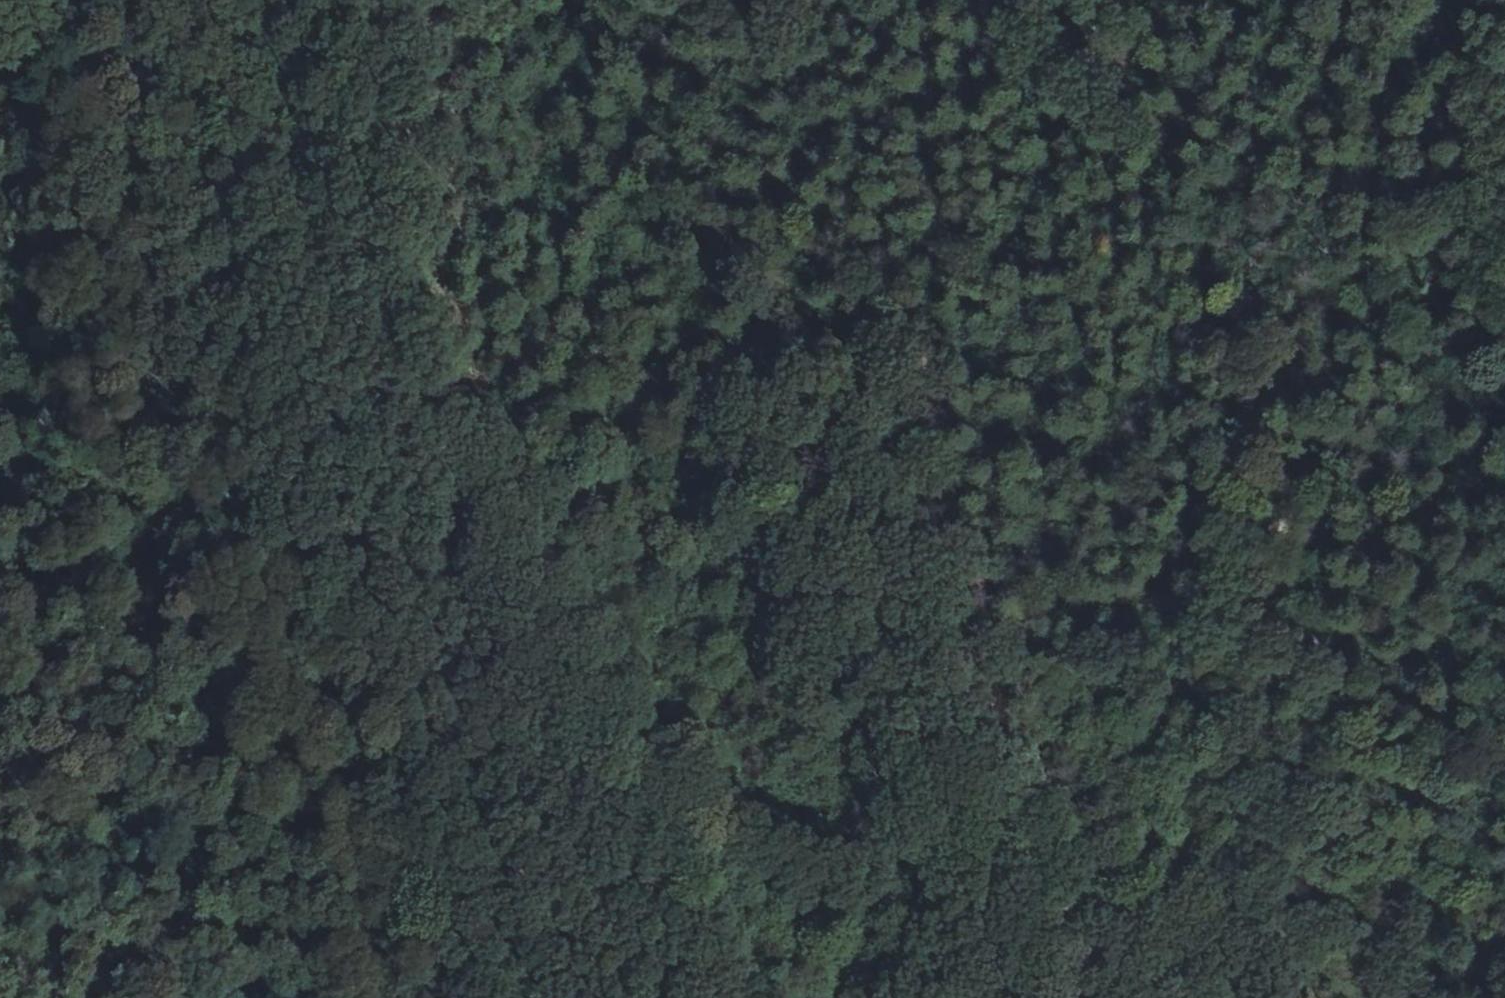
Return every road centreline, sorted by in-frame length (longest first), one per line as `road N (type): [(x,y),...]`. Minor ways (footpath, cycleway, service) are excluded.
road 1 (track): [(1504,444),(1340,495),(1291,520),(1270,542),(1279,589),(1328,665),(1385,787),(1423,838),(1504,917)]
road 2 (track): [(33,424),(127,621),(276,874),(332,997)]

